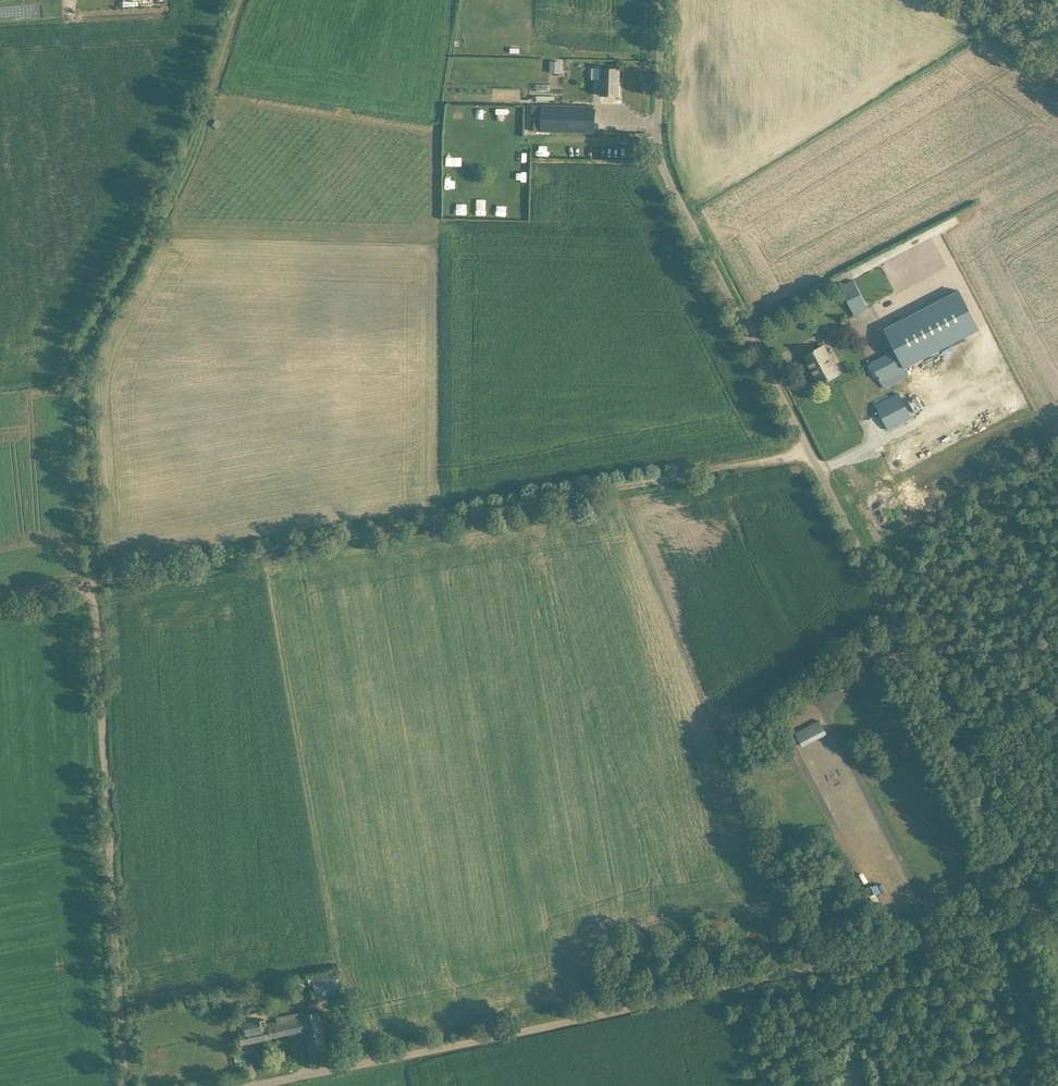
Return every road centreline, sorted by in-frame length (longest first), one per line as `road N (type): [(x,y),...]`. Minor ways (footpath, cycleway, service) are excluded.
road 1 (track): [(223,1085),(1040,912),(891,609)]
road 2 (track): [(809,452),(90,582)]
road 3 (unclassified): [(891,609),(665,177),(663,0)]
road 4 (track): [(238,0),(183,162),(79,360),(90,582)]
road 5 (track): [(90,582),(128,1085)]
road 6 (track): [(512,140),(659,138)]

